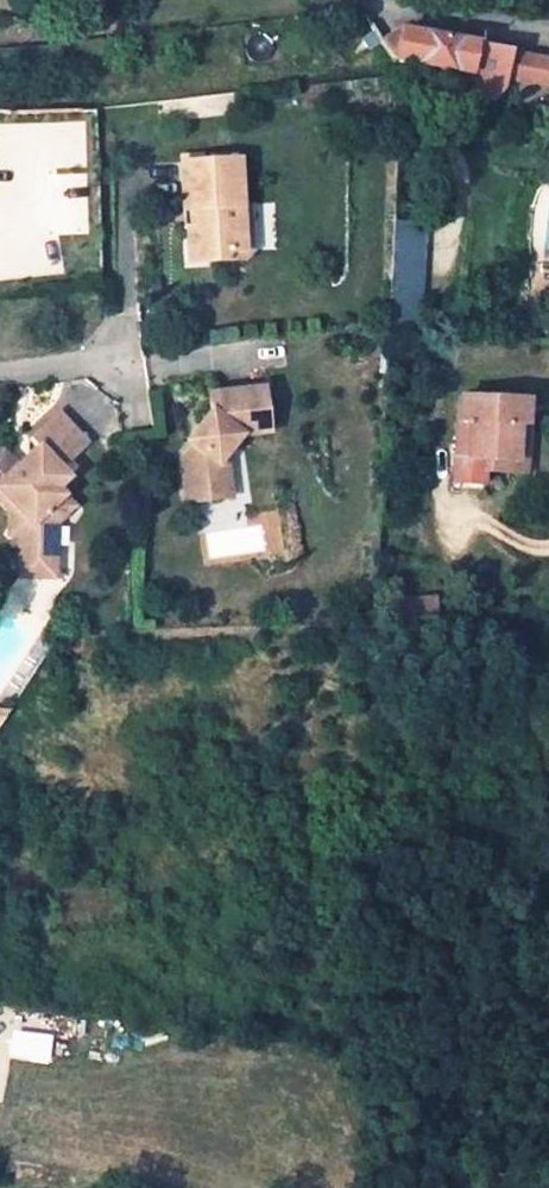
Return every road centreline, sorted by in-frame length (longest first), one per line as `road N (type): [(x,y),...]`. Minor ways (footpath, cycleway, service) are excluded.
road 1 (residential): [(381,0),(387,9),(548,37)]

